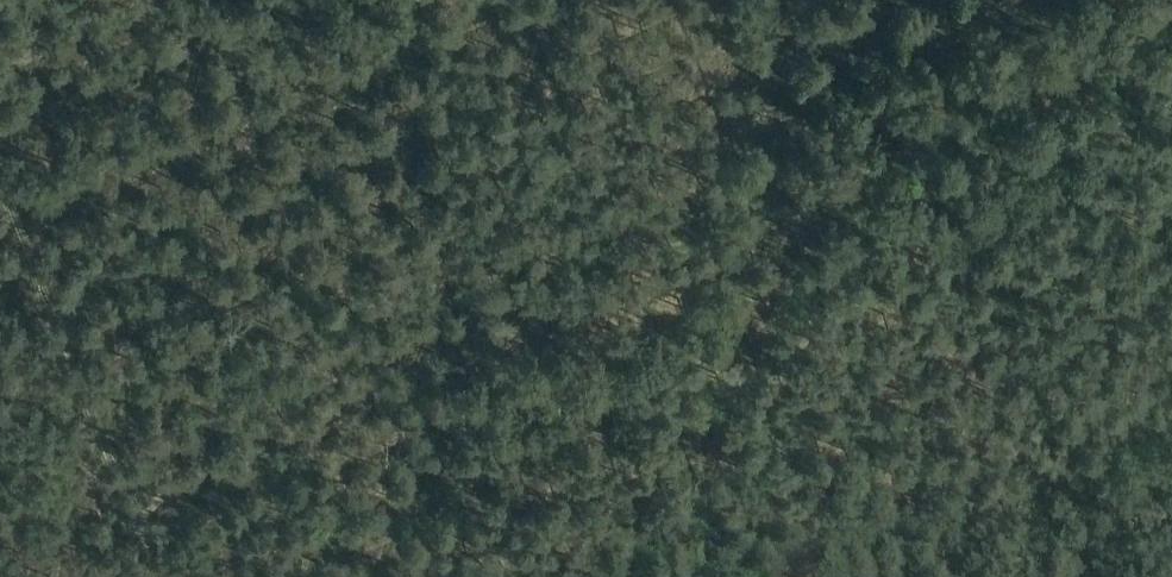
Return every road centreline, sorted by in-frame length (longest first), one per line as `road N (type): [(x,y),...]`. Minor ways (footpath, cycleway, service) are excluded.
road 1 (track): [(1171,15),(732,208),(95,526)]
road 2 (track): [(818,576),(1171,415)]

